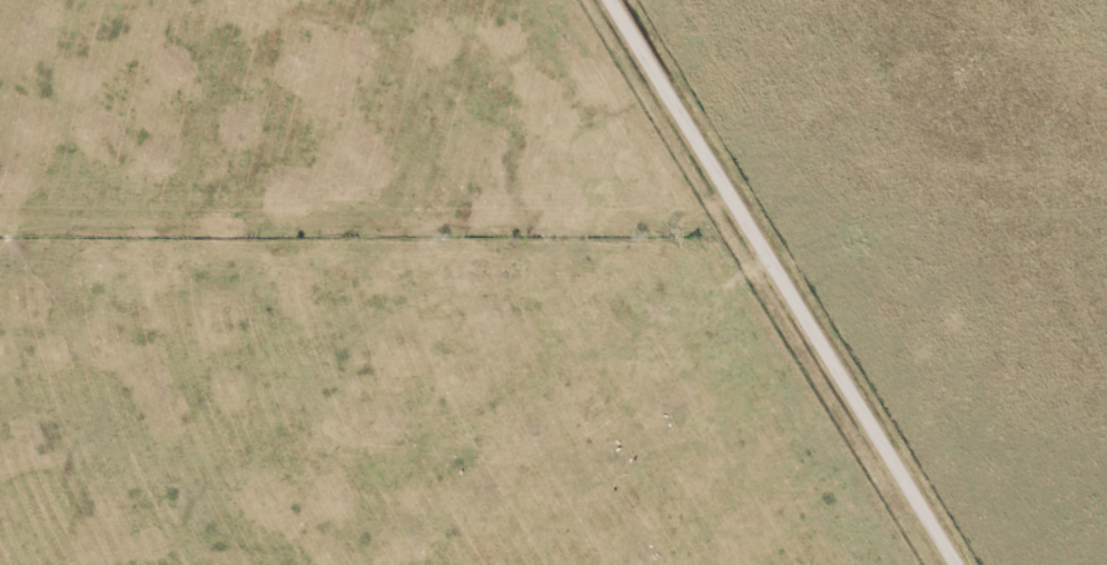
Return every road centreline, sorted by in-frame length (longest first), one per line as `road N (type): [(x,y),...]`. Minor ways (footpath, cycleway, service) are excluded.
road 1 (residential): [(948,564),(603,0)]

